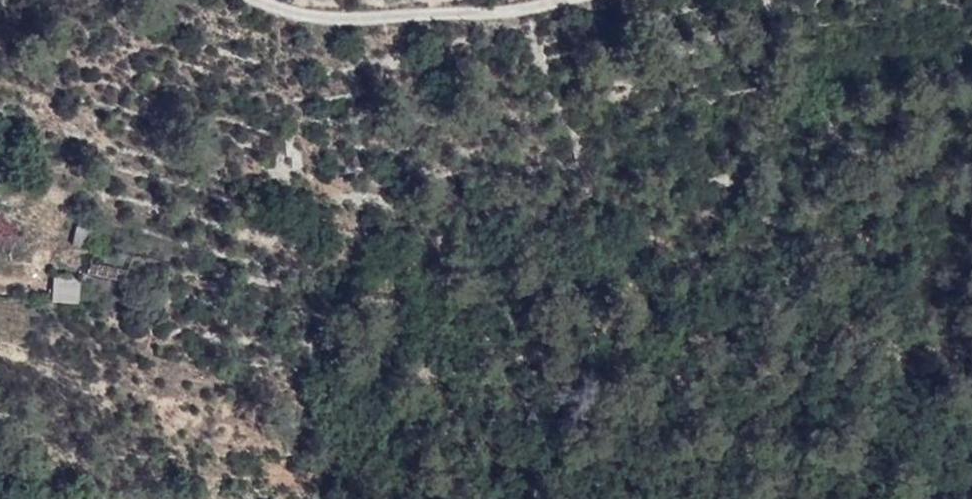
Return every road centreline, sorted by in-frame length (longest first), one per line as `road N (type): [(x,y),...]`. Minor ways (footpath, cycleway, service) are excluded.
road 1 (unclassified): [(254,0),(292,14),(357,19),(484,14),(573,0)]

